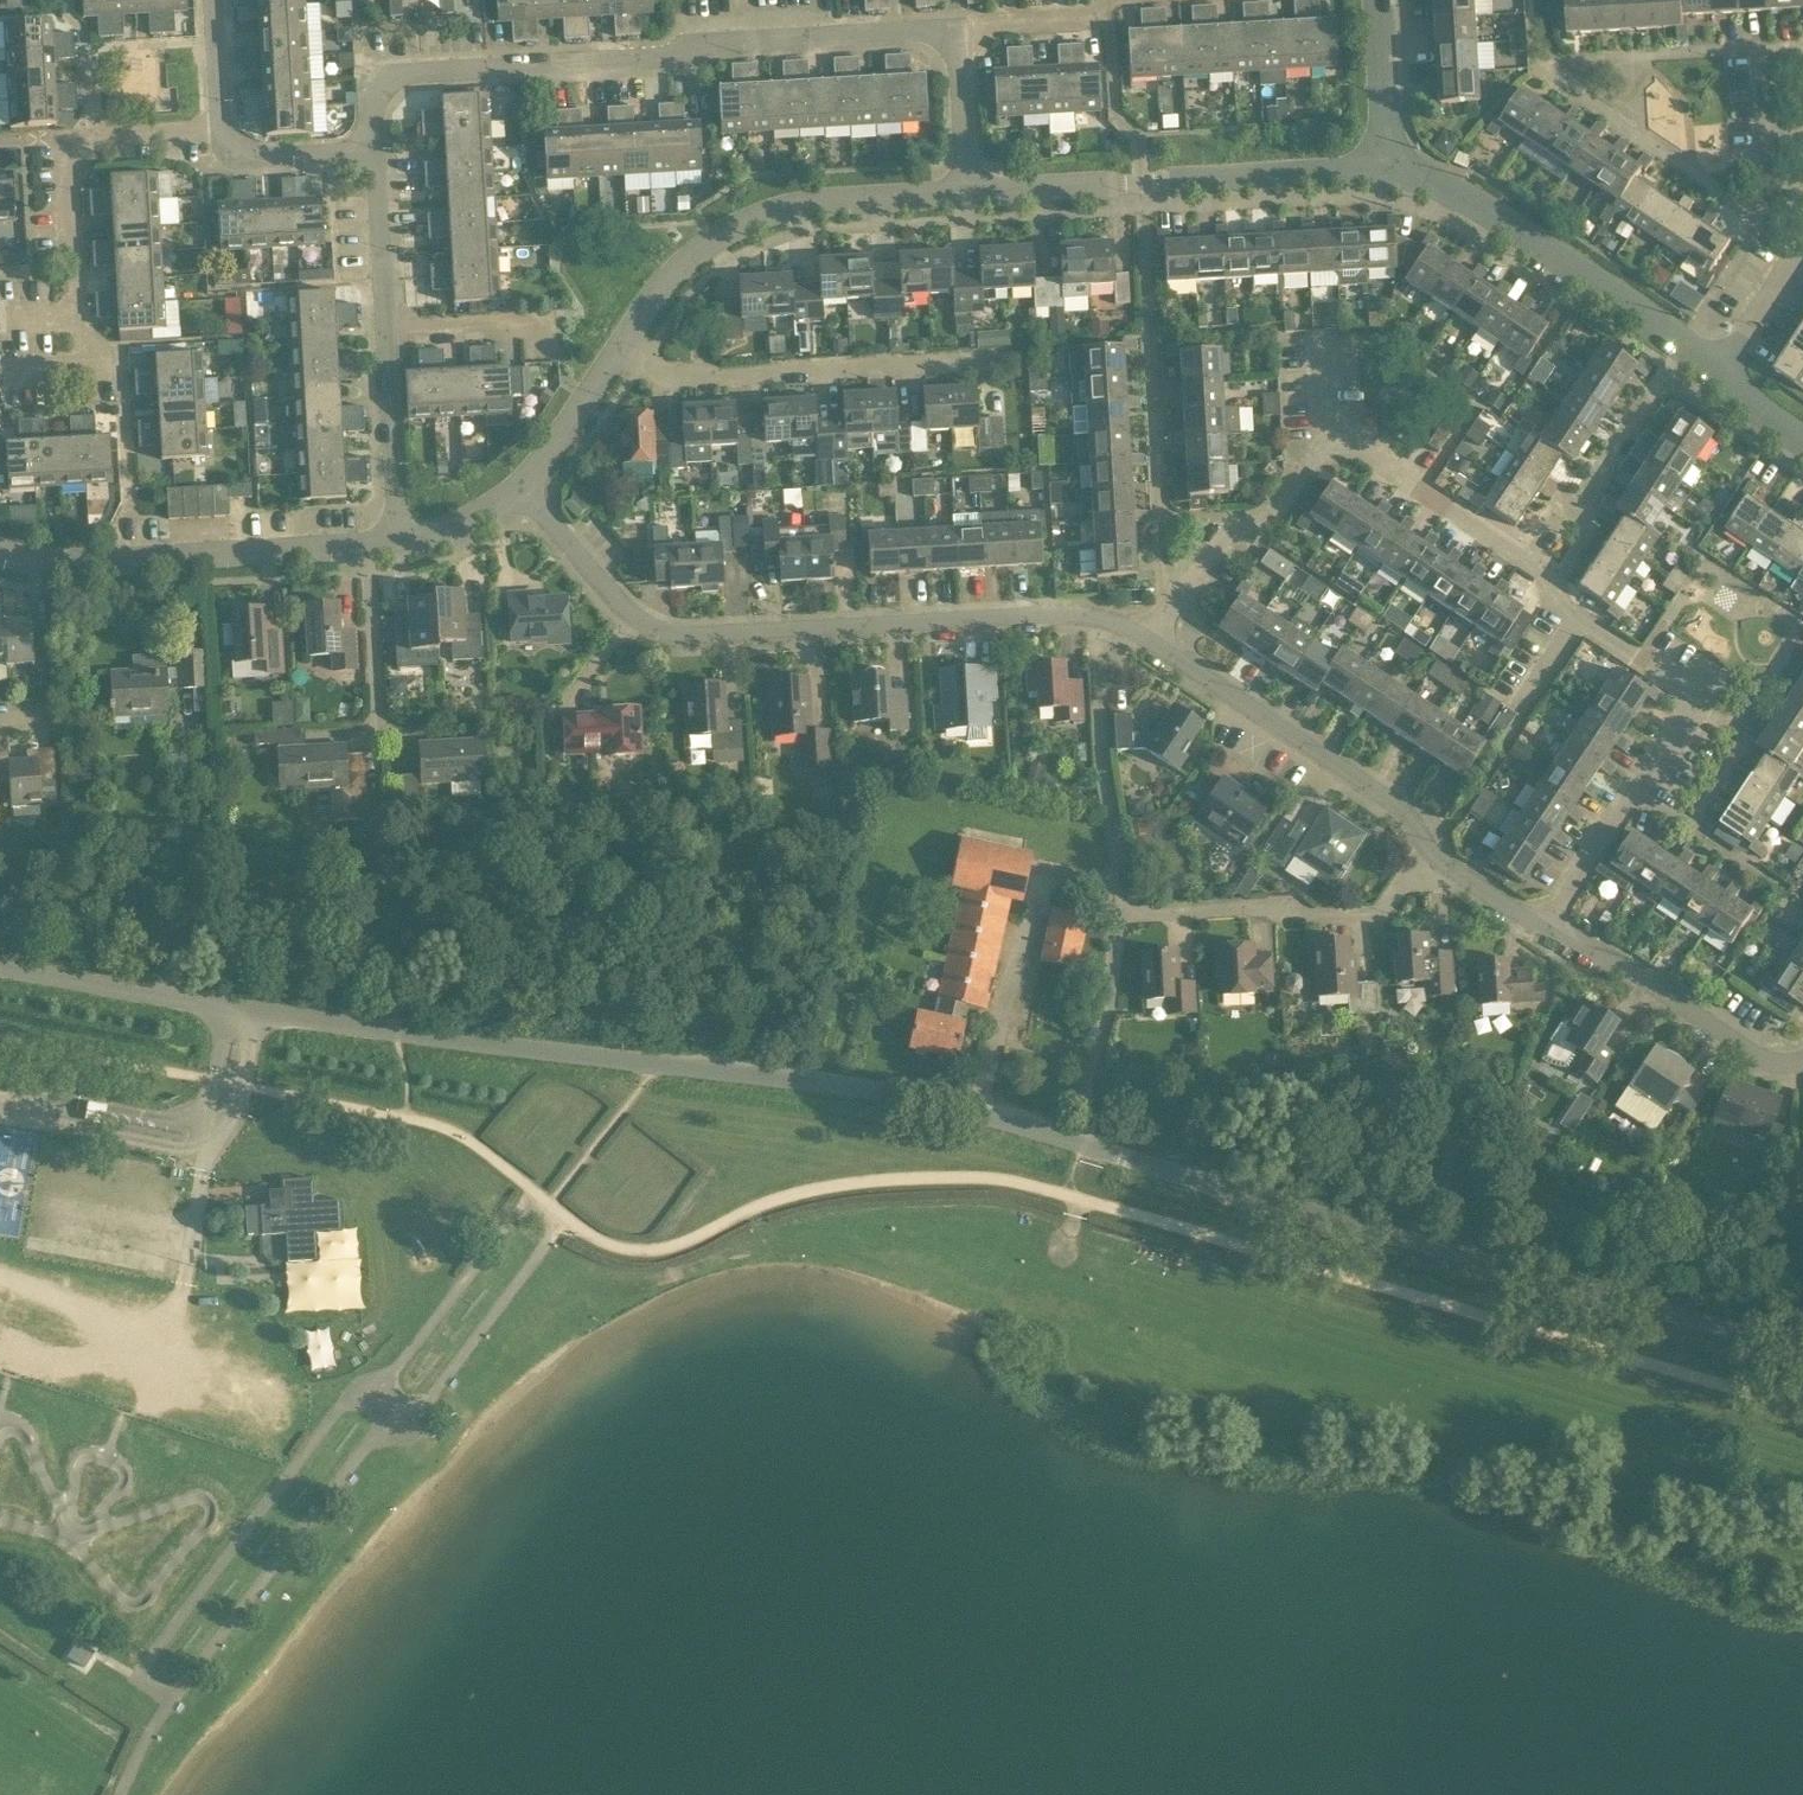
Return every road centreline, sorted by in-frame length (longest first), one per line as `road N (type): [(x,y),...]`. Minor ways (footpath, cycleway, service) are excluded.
road 1 (unclassified): [(1802,1354),(900,1095),(396,1033),(0,966)]
road 2 (residential): [(1329,434),(1542,571),(1559,605),(1682,685),(1687,719),(1546,933)]
road 3 (residential): [(375,150),(373,88),(390,74),(657,58),(704,43),(958,31)]
road 4 (residential): [(1093,616),(1101,760),(1122,914),(1265,907),(1304,919),(1381,913),(1436,859)]
road 5 (residential): [(521,486),(629,614),(654,628),(693,636),(1093,616)]
road 6 (residential): [(967,196),(1384,171)]
road 7 (residential): [(619,349),(672,273),(739,227),(817,205),(967,196)]
road 8 (residential): [(0,557),(61,565),(138,562),(393,541)]
road 9 (residential): [(1718,375),(1461,198),(1384,171)]
road 10 (residential): [(619,349),(674,378),(1003,360)]
road 11 (residential): [(88,360),(70,139),(218,130)]
road 12 (residential): [(1152,641),(1398,805),(1436,859)]
road 13 (residential): [(1546,933),(1616,965),(1764,1059),(1802,1058)]
road 14 (residential): [(1152,641),(1213,546),(1259,531),(1329,434)]
road 15 (track): [(0,1276),(126,1321),(159,1318),(176,1304),(182,1280)]
road 16 (residential): [(393,541),(386,341)]
road 17 (residential): [(386,341),(375,150)]
road 18 (residential): [(386,341),(558,336)]
road 19 (residential): [(1802,135),(1764,139),(1759,49),(1802,47)]
road 20 (residential): [(1384,171),(1377,0)]
road 21 (residential): [(218,130),(242,156),(375,150)]
road 22 (residential): [(521,486),(619,349)]
road 23 (residential): [(967,196),(958,31)]
road 24 (residential): [(1718,375),(1802,246)]
road 25 (residential): [(958,31),(1066,25),(1104,0)]
road 26 (residential): [(393,541),(494,510),(521,486)]
road 27 (residential): [(1436,859),(1546,933)]
road 28 (residential): [(211,0),(218,130)]

